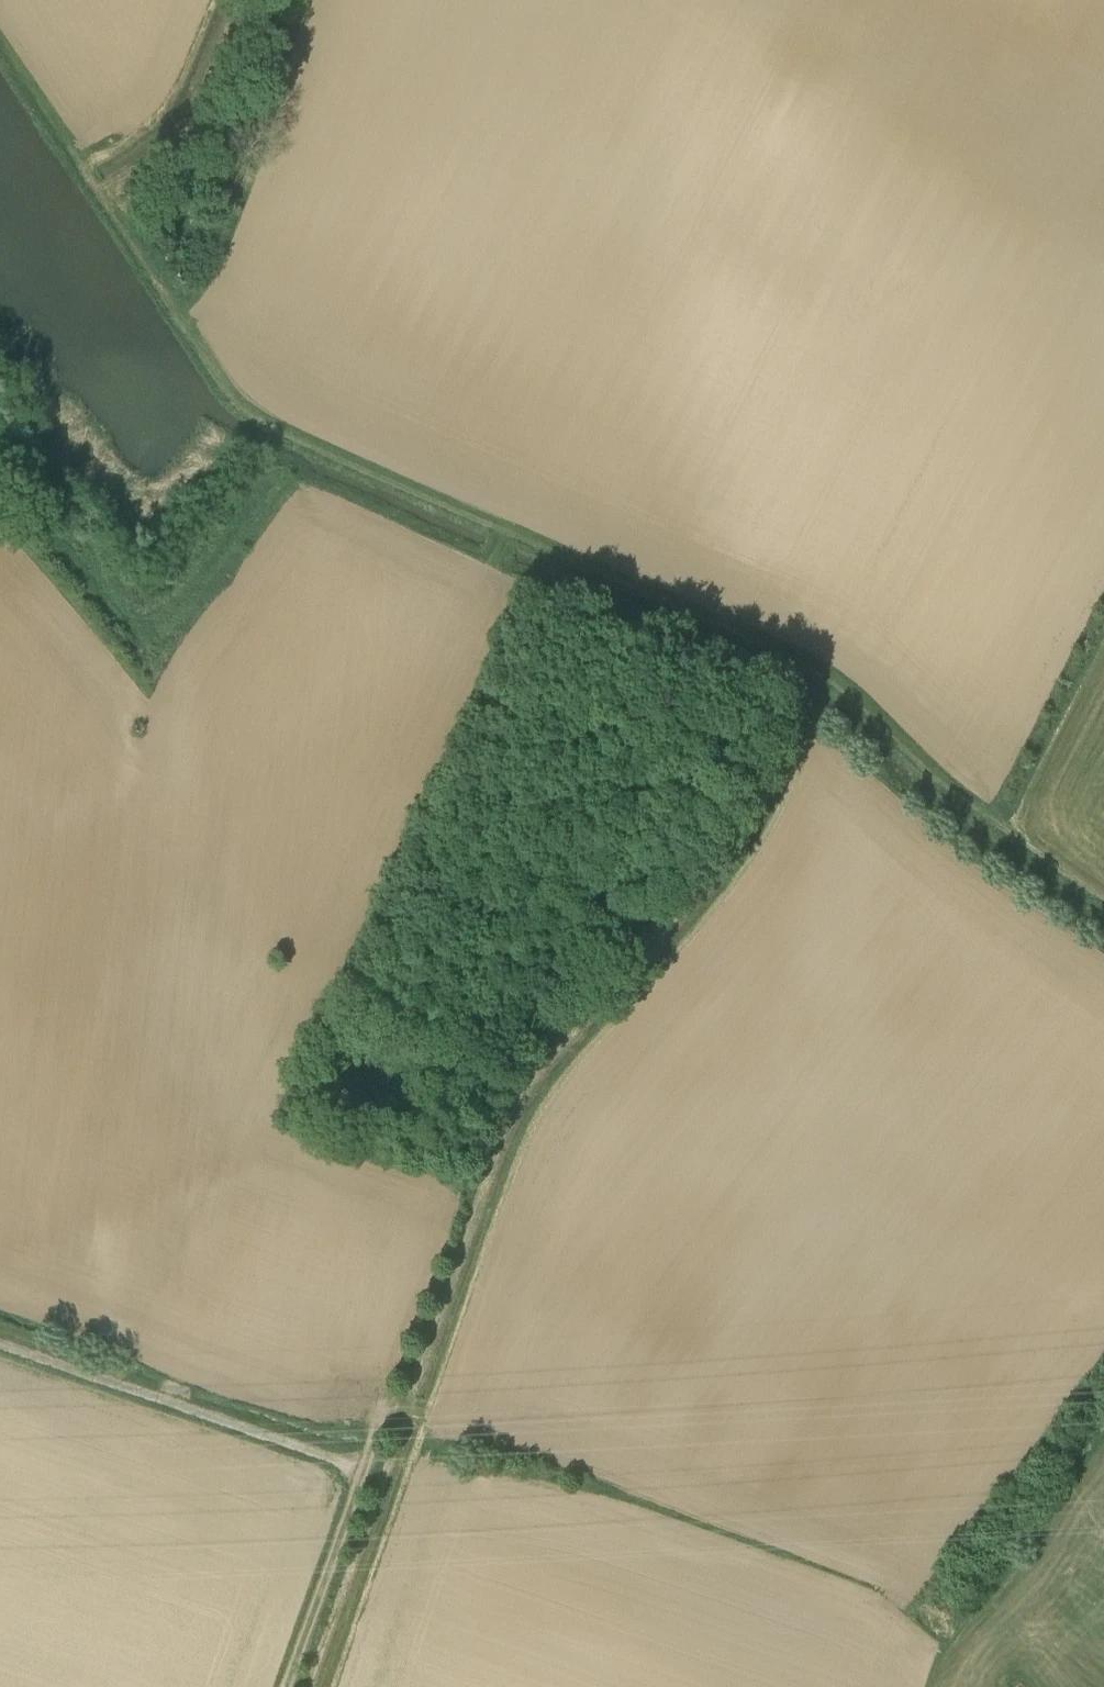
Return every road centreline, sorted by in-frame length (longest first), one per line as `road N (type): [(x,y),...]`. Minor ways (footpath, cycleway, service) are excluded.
road 1 (track): [(0,450),(120,600),(141,610),(179,593),(248,475)]

